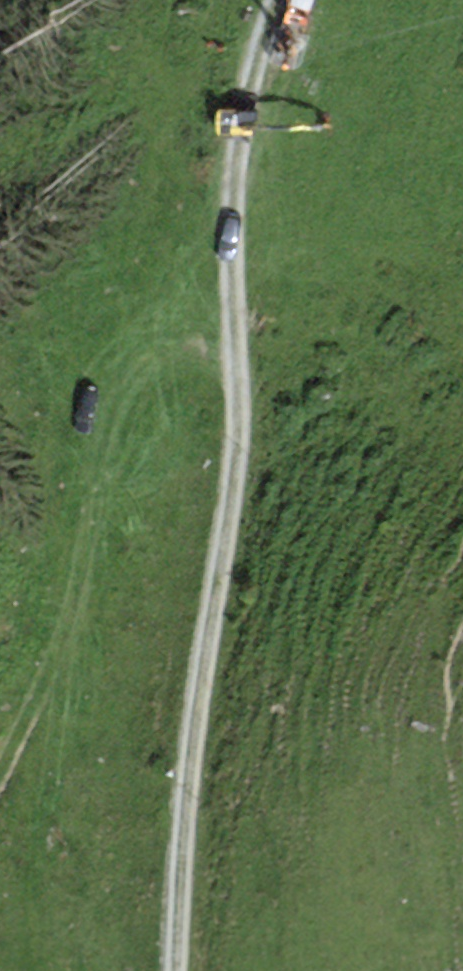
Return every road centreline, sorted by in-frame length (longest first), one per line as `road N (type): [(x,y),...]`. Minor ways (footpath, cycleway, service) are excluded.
road 1 (track): [(279,0),(243,105),(234,191),(230,341),(238,434),(187,818),(178,970)]
road 2 (track): [(0,775),(28,723),(90,549),(110,422),(140,367),(187,345),(230,341)]

